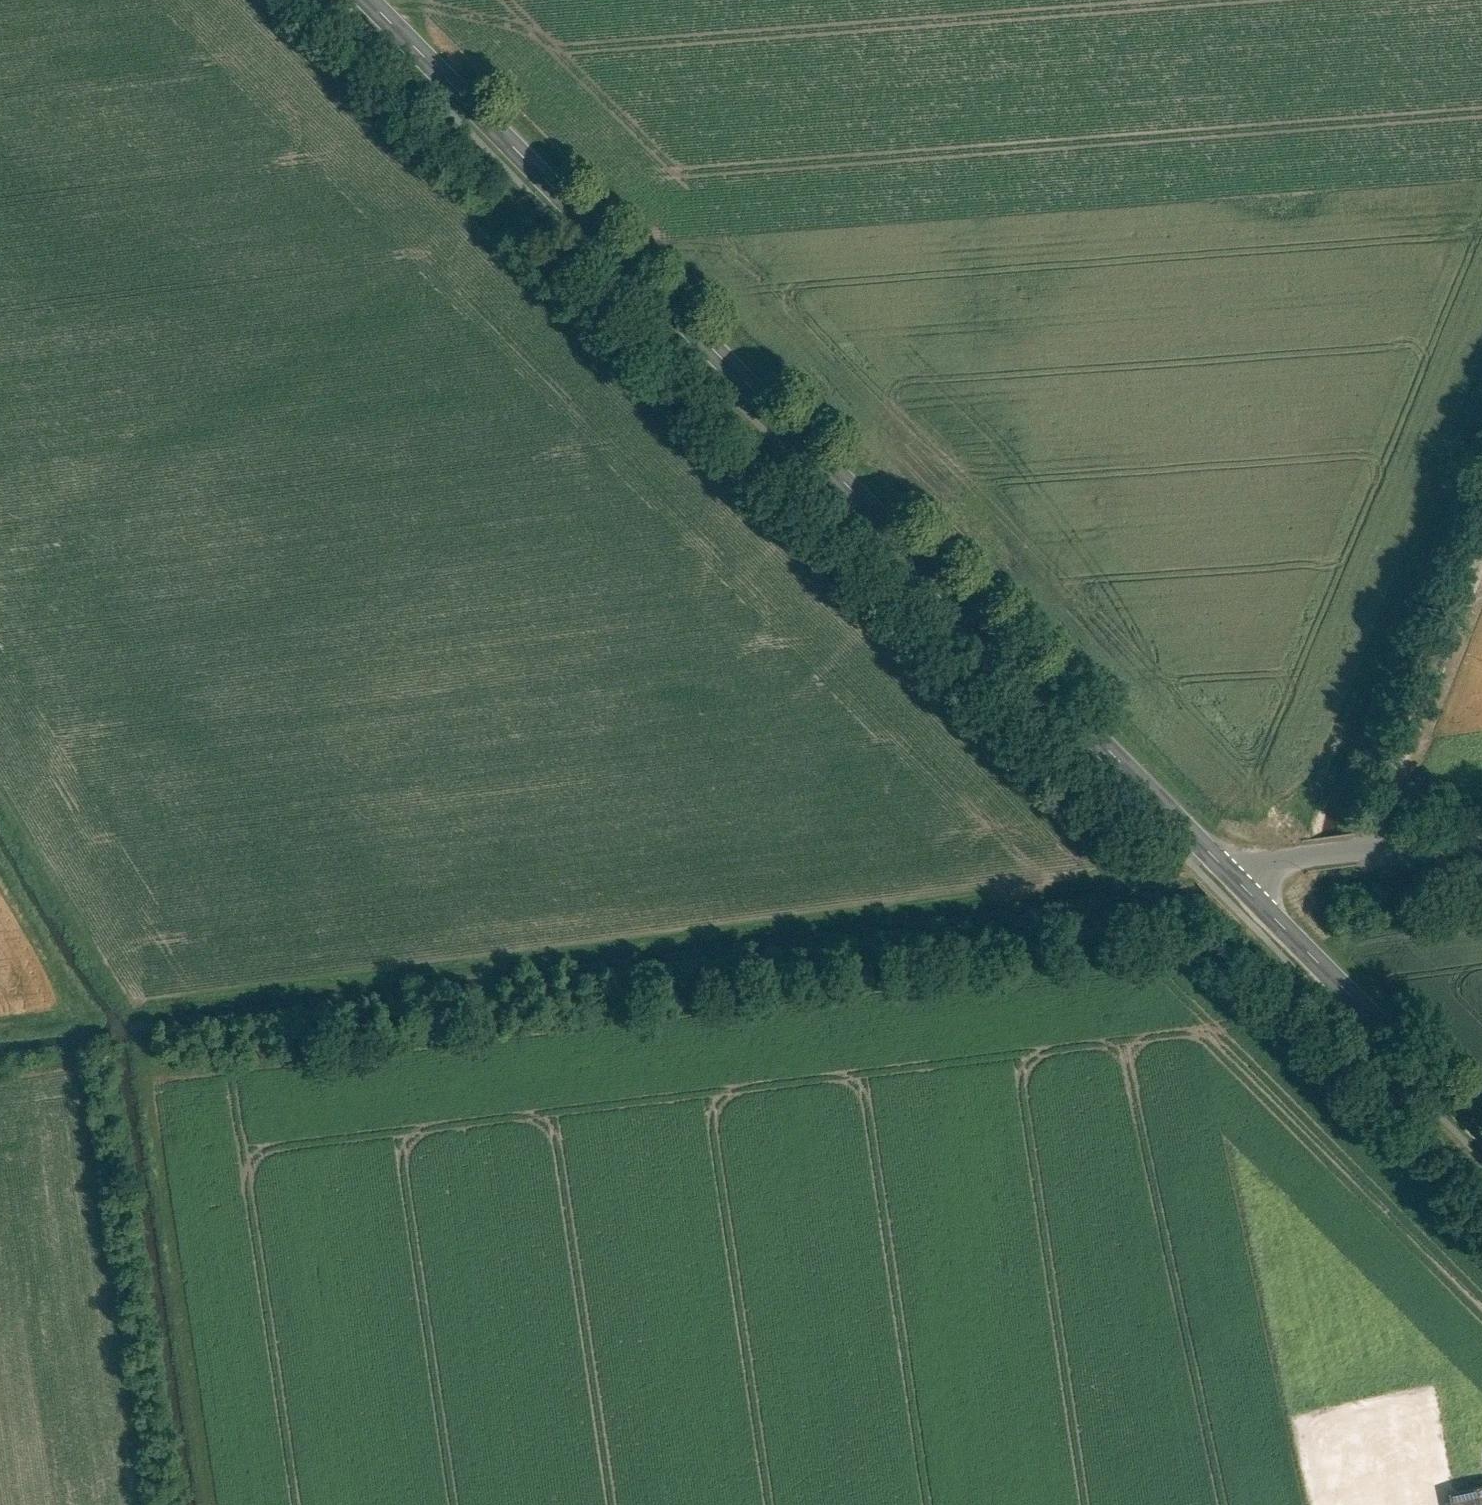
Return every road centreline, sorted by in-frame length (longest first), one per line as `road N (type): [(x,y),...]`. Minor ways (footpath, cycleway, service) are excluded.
road 1 (tertiary): [(374,0),(1239,876)]
road 2 (tertiary): [(1239,876),(1481,1123)]
road 3 (unclassified): [(1481,844),(1239,876)]

